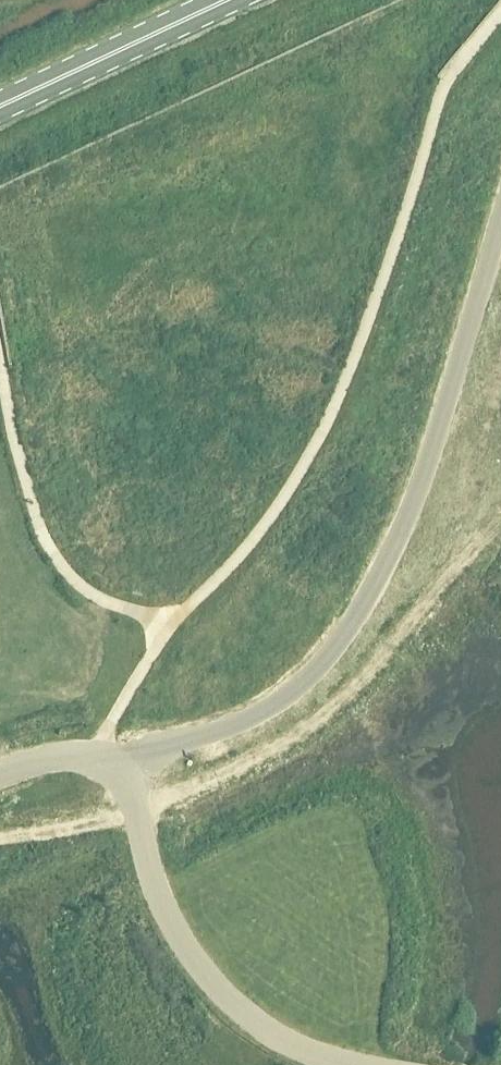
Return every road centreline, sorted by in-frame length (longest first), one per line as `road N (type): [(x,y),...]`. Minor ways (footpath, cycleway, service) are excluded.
road 1 (residential): [(500,212),(420,484),(338,640),(274,704),(150,754),(121,781)]
road 2 (residential): [(349,1064),(299,1050),(230,1002),(183,944),(153,884),(141,821),(121,781)]
road 3 (primary): [(0,107),(228,0)]

